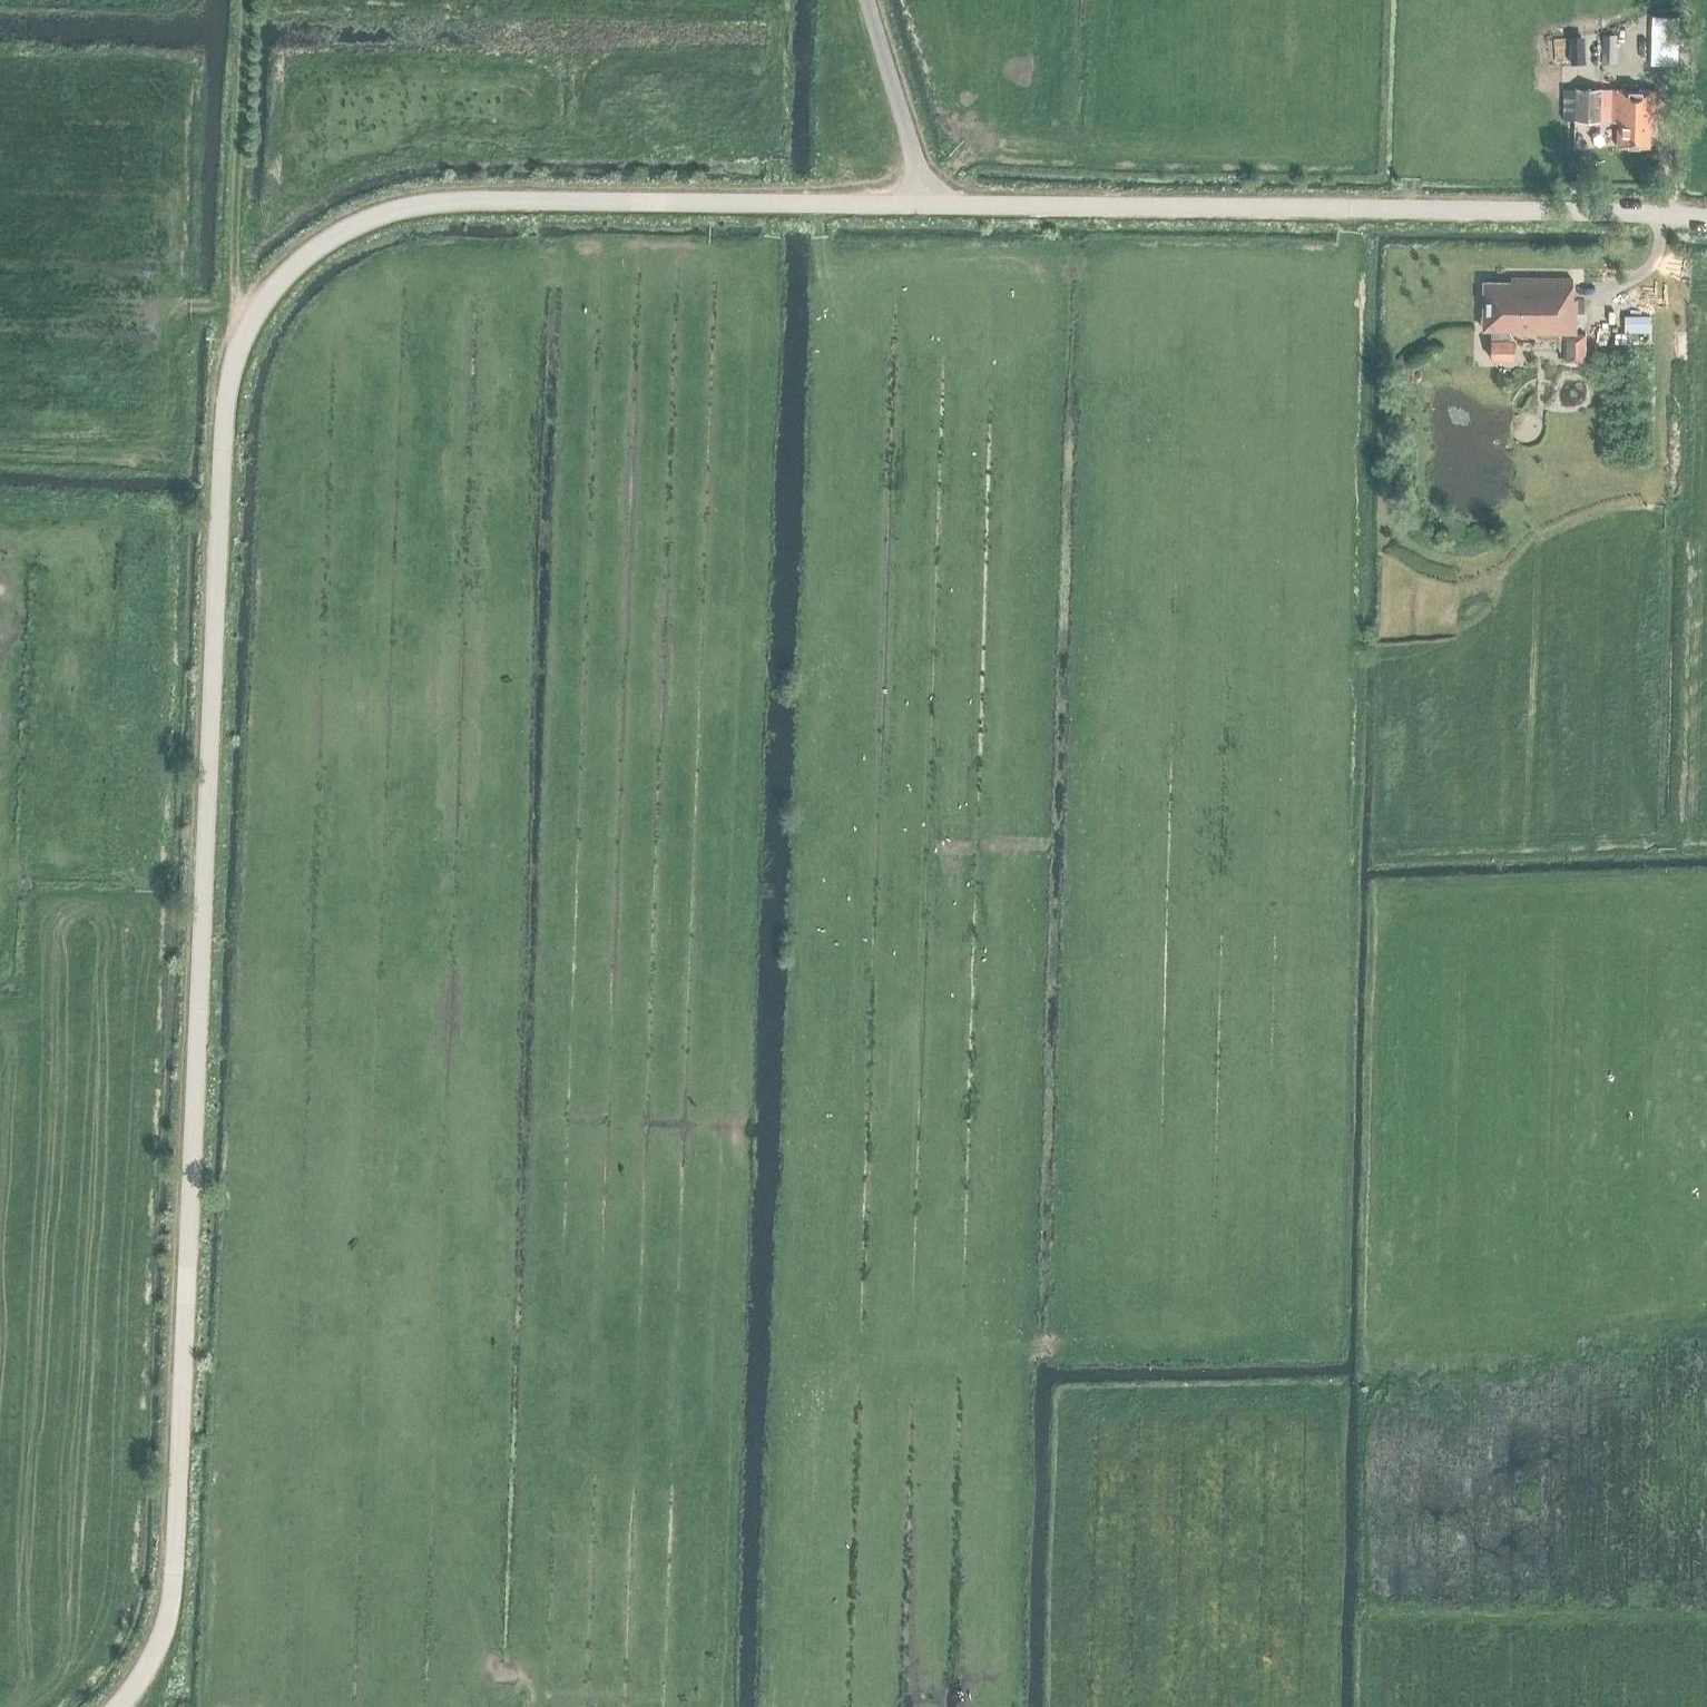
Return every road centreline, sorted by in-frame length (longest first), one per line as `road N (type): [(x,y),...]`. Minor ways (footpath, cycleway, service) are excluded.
road 1 (unclassified): [(116,1706),(150,1659),(171,1589),(225,404),(255,314),(322,244),(401,206),(568,198),(930,203)]
road 2 (unclassified): [(1706,218),(930,203)]
road 3 (track): [(245,337),(233,241),(244,0)]
road 4 (unclassified): [(930,203),(867,0)]

